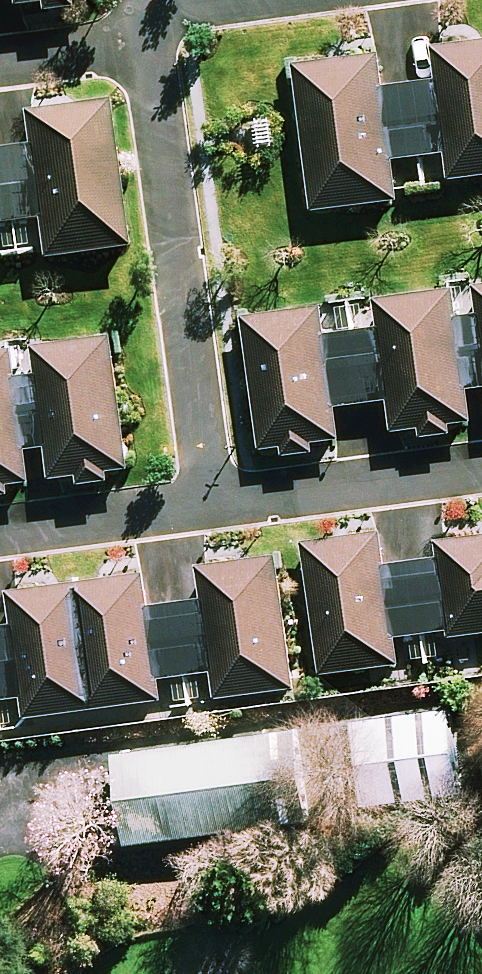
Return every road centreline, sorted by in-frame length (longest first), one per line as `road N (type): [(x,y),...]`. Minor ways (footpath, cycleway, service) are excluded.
road 1 (residential): [(148,40),(213,501)]
road 2 (residential): [(213,501),(481,467)]
road 3 (residential): [(0,529),(213,501)]
road 4 (residential): [(0,60),(148,40)]

